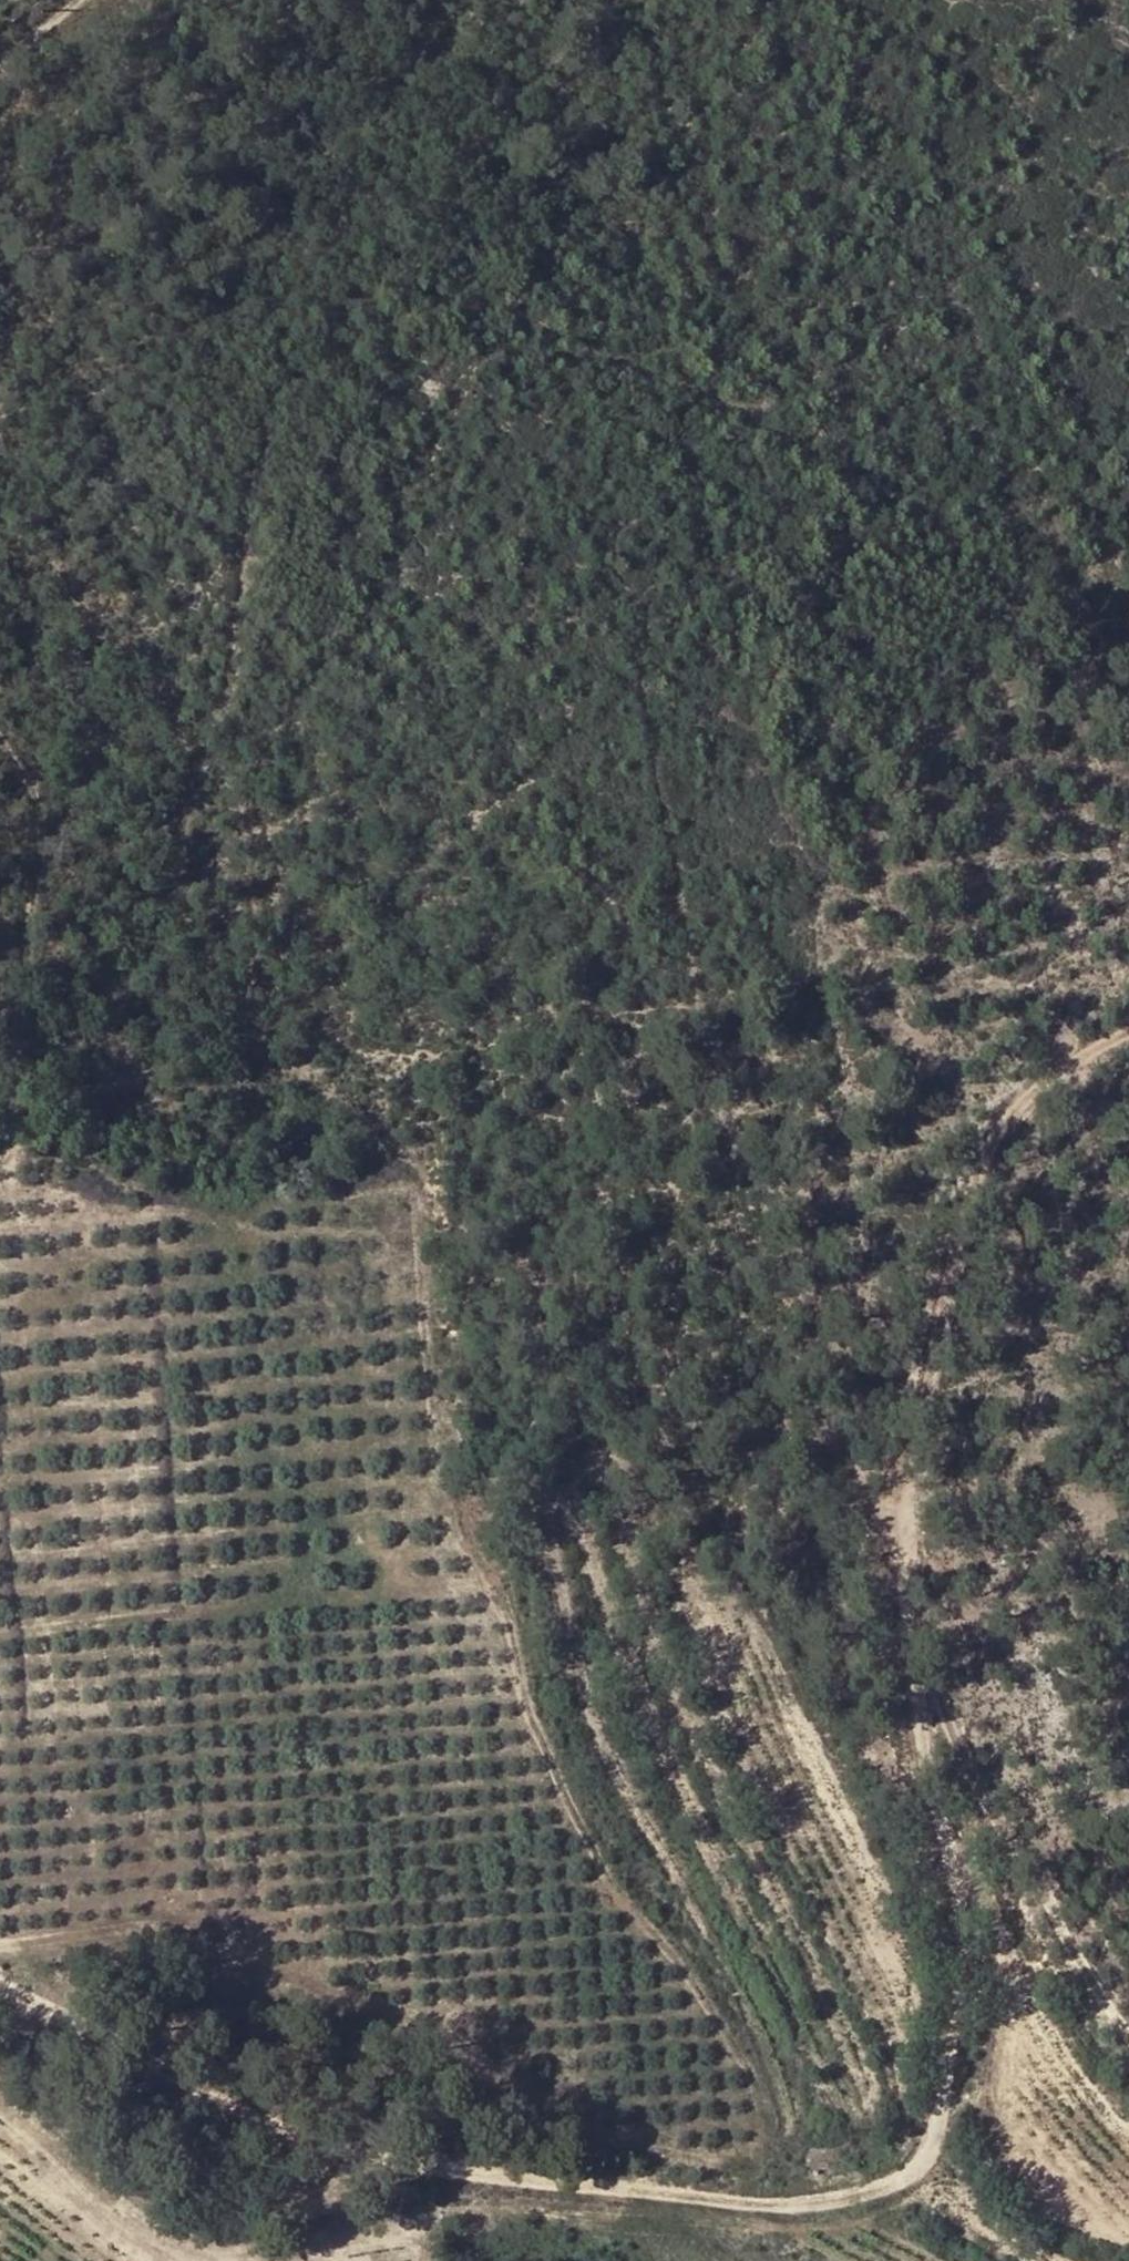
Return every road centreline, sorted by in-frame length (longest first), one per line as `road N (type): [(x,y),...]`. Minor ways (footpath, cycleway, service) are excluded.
road 1 (track): [(1128,1031),(1094,1043),(992,1123),(966,1194),(913,1501),(909,1642),(925,1768),(957,1882),(963,1982),(946,2087),(912,2172),(857,2200),(779,2207),(698,2203),(362,2151),(252,2120),(0,1989)]
road 2 (track): [(92,0),(0,87)]

